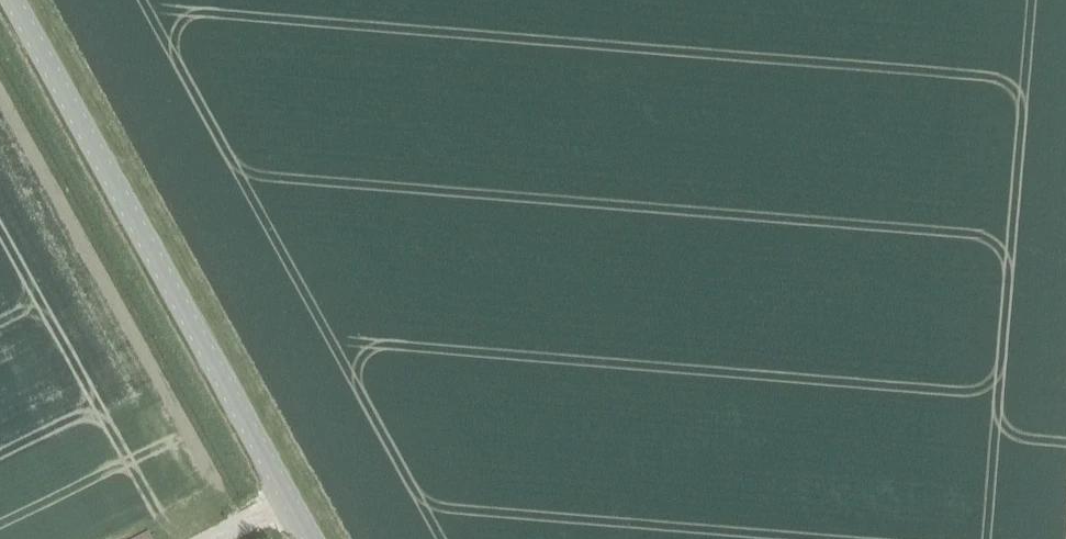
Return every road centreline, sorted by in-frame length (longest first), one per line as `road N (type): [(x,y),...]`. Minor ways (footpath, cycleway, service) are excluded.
road 1 (tertiary): [(312,538),(12,0)]

